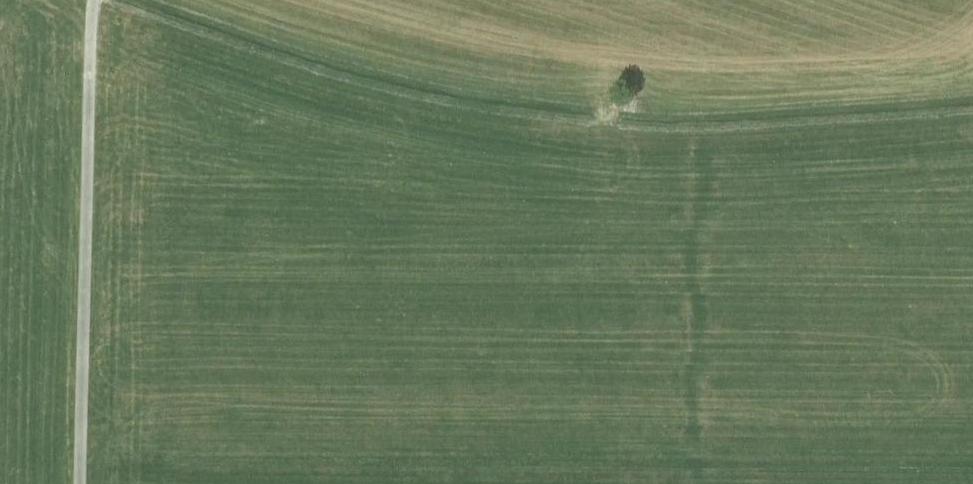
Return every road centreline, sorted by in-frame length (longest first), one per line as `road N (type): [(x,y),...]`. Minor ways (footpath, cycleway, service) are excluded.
road 1 (track): [(93,0),(80,483)]

